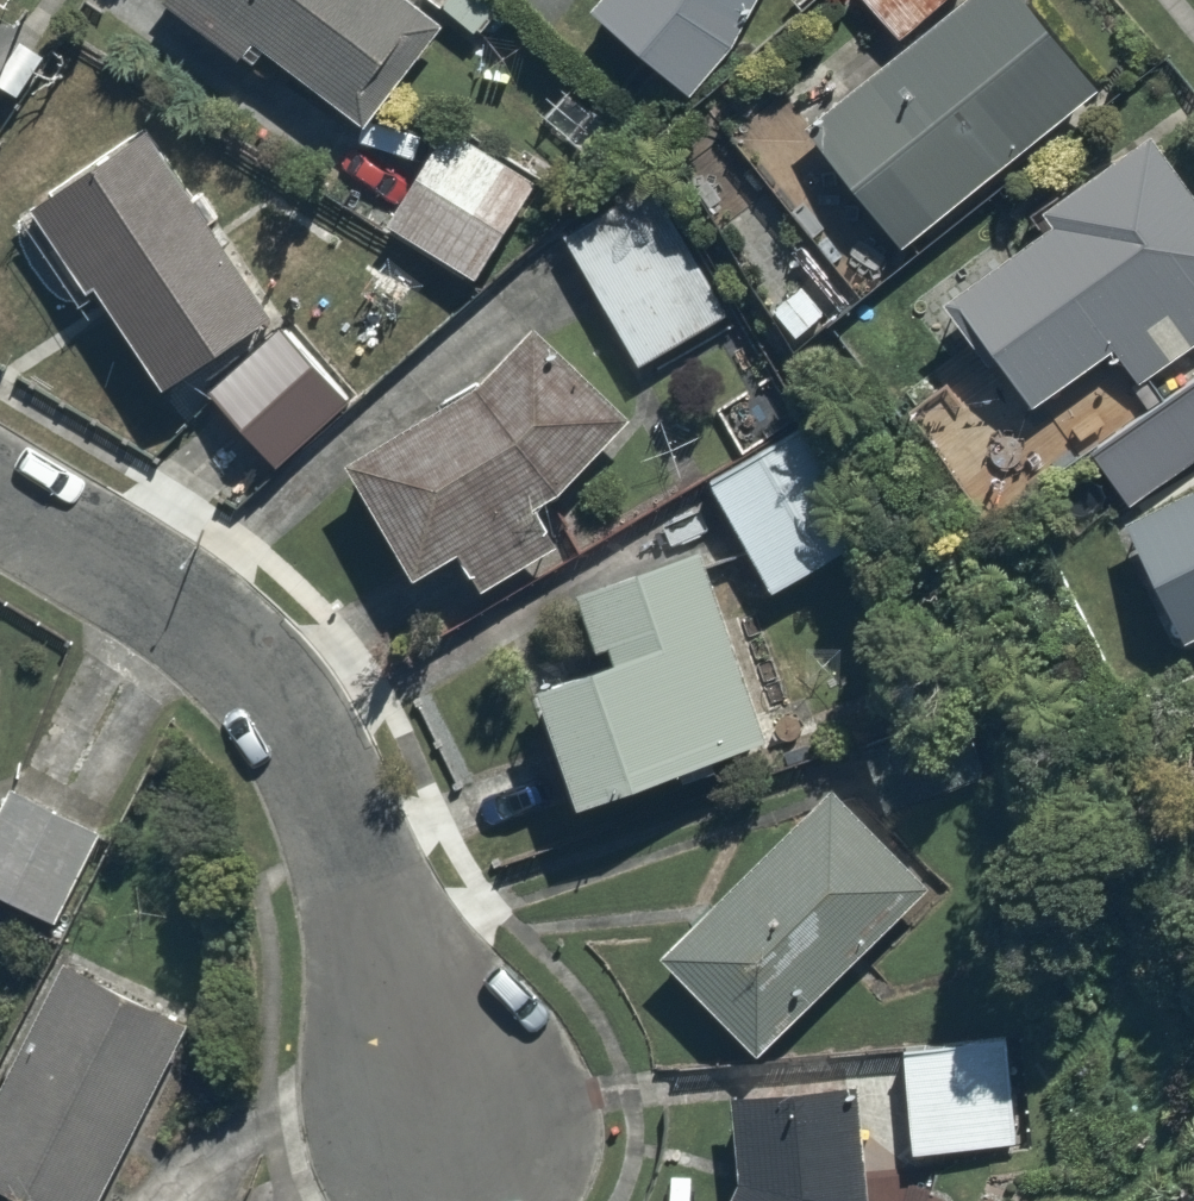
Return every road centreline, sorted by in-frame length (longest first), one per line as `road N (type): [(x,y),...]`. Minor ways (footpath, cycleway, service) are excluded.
road 1 (residential): [(0,505),(119,580),(265,699),(359,882),(440,1113)]

